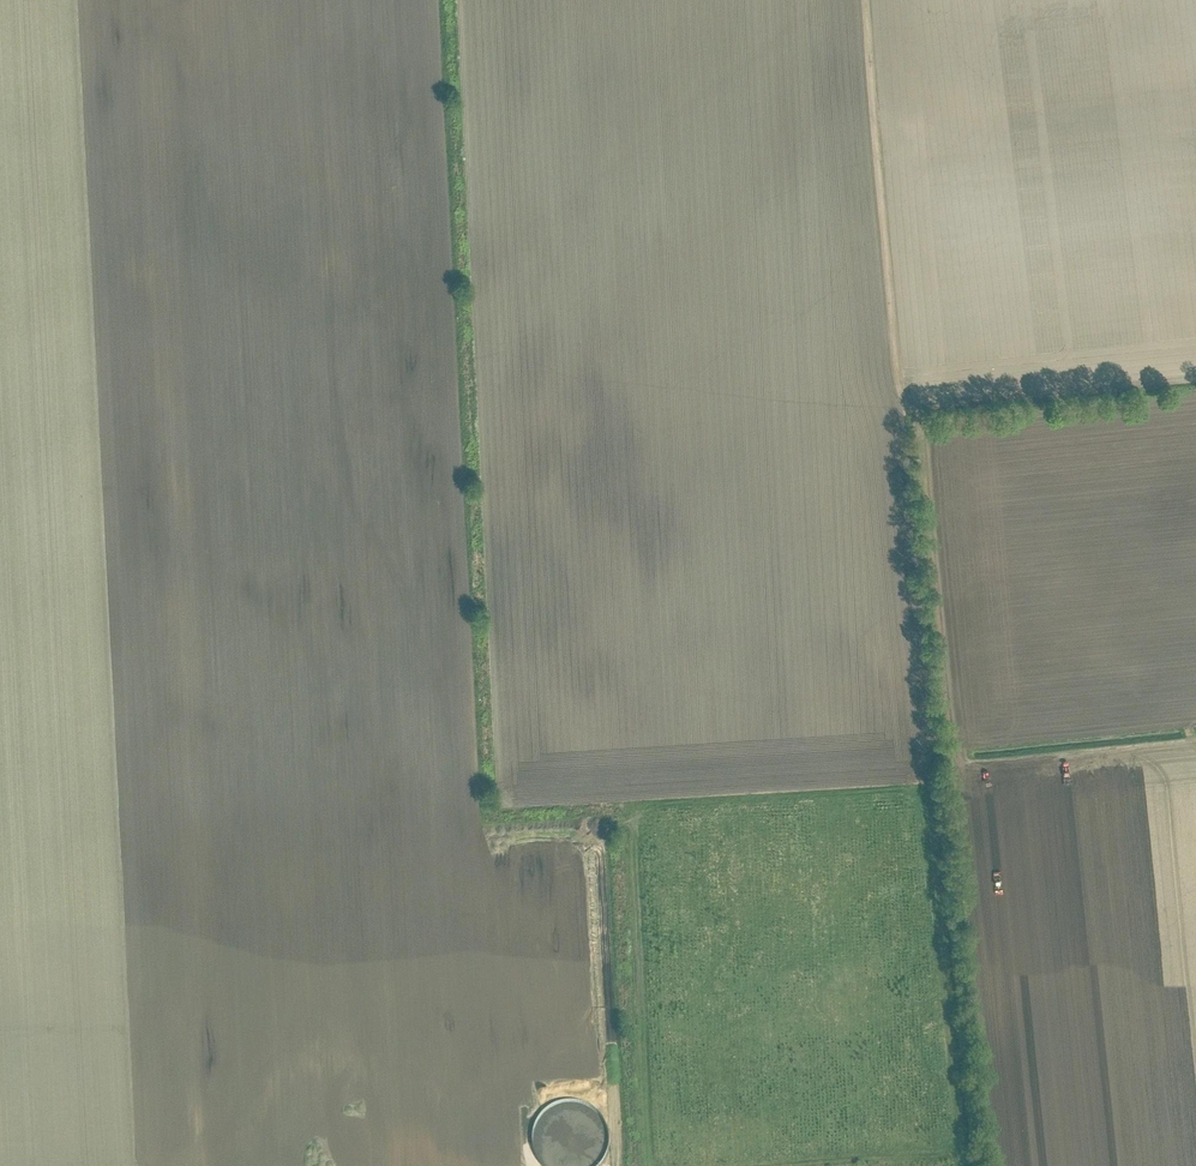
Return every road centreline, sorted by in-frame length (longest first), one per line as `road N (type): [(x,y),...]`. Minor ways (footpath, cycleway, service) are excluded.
road 1 (track): [(867,0),(898,397)]

